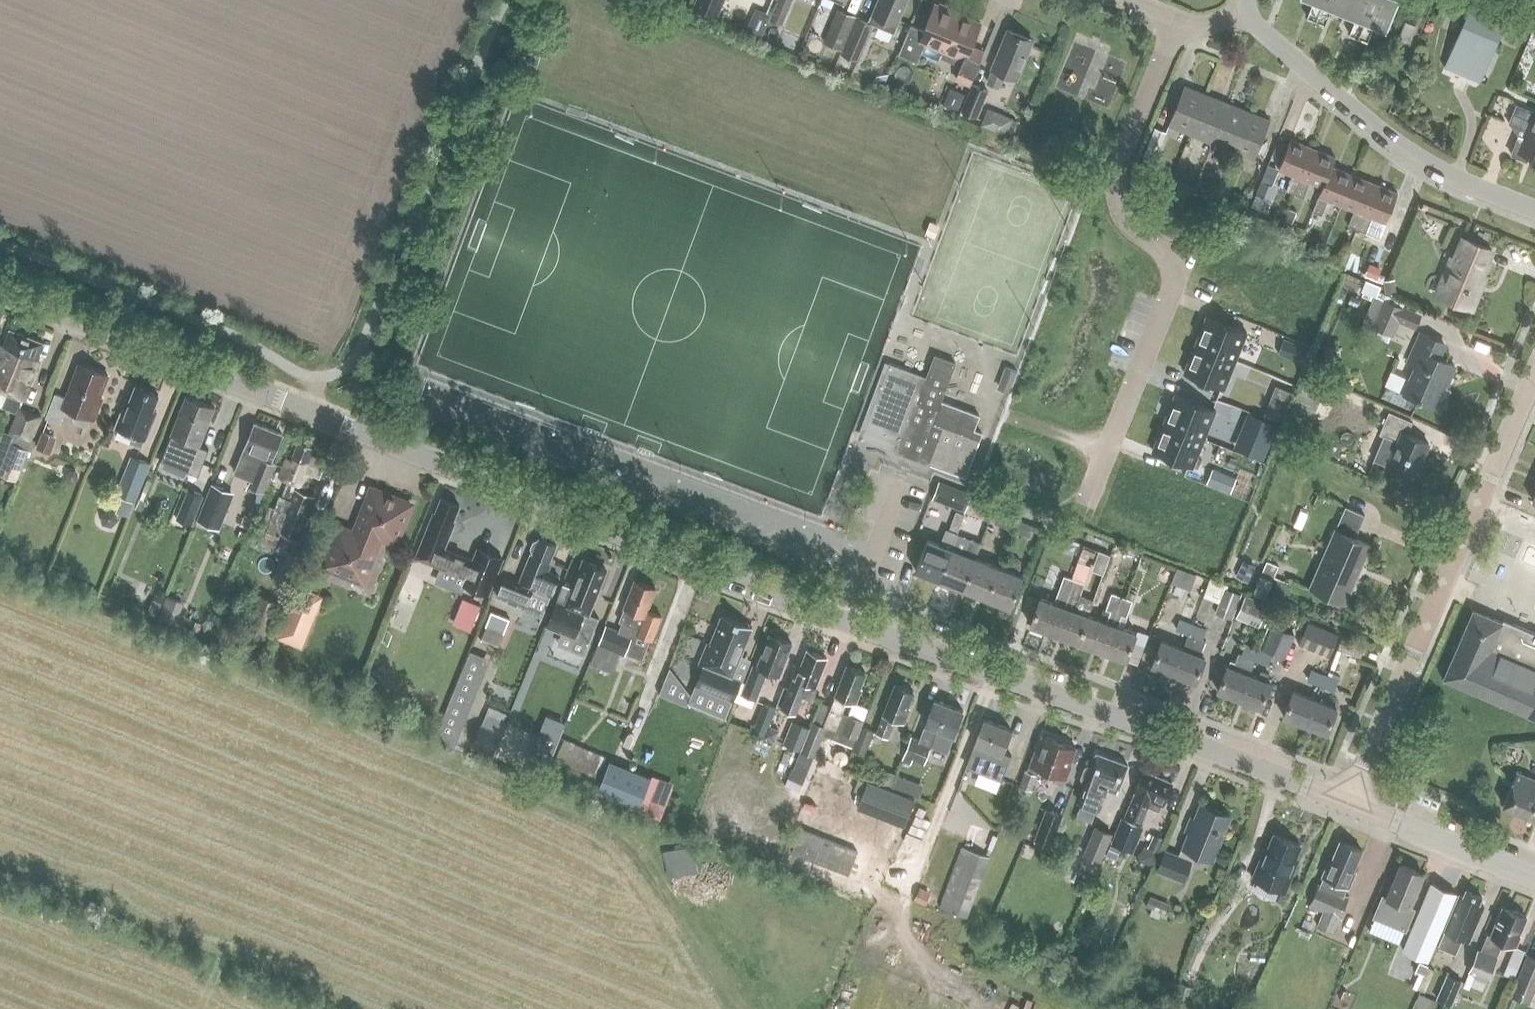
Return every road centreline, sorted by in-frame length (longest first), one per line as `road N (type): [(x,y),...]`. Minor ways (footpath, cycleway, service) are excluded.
road 1 (tertiary): [(1349,810),(0,292)]
road 2 (residential): [(1185,18),(1117,180),(1131,227),(1176,261),(1085,501)]
road 3 (residential): [(1534,382),(1349,810)]
road 4 (residential): [(1534,214),(1393,145),(1265,36),(1248,12)]
road 5 (track): [(992,674),(904,910),(908,950),(948,983)]
road 6 (tertiary): [(1534,881),(1349,810)]

